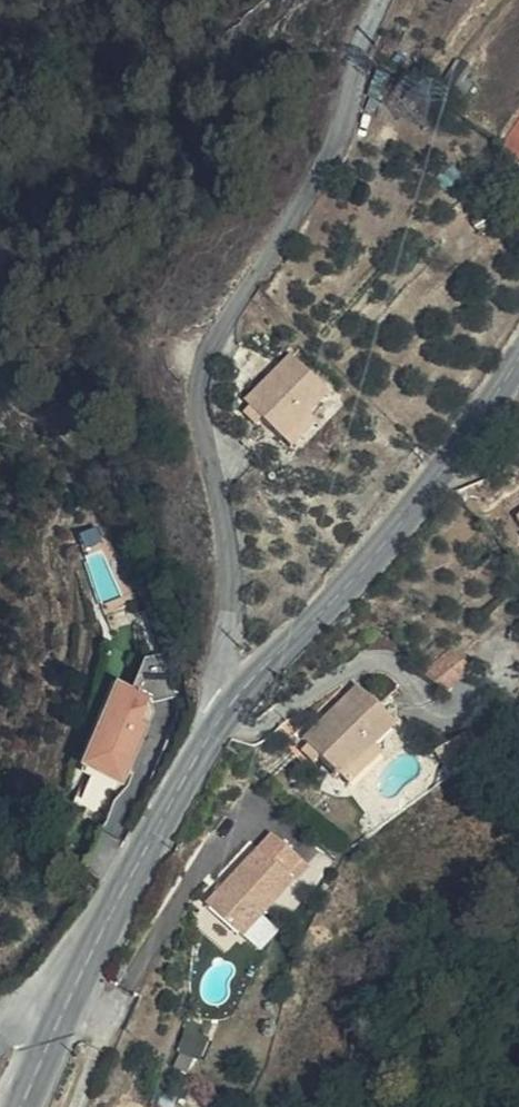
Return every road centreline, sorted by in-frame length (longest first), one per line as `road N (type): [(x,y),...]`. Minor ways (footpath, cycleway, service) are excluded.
road 1 (secondary): [(67,1009),(230,709),(351,584),(518,352)]

